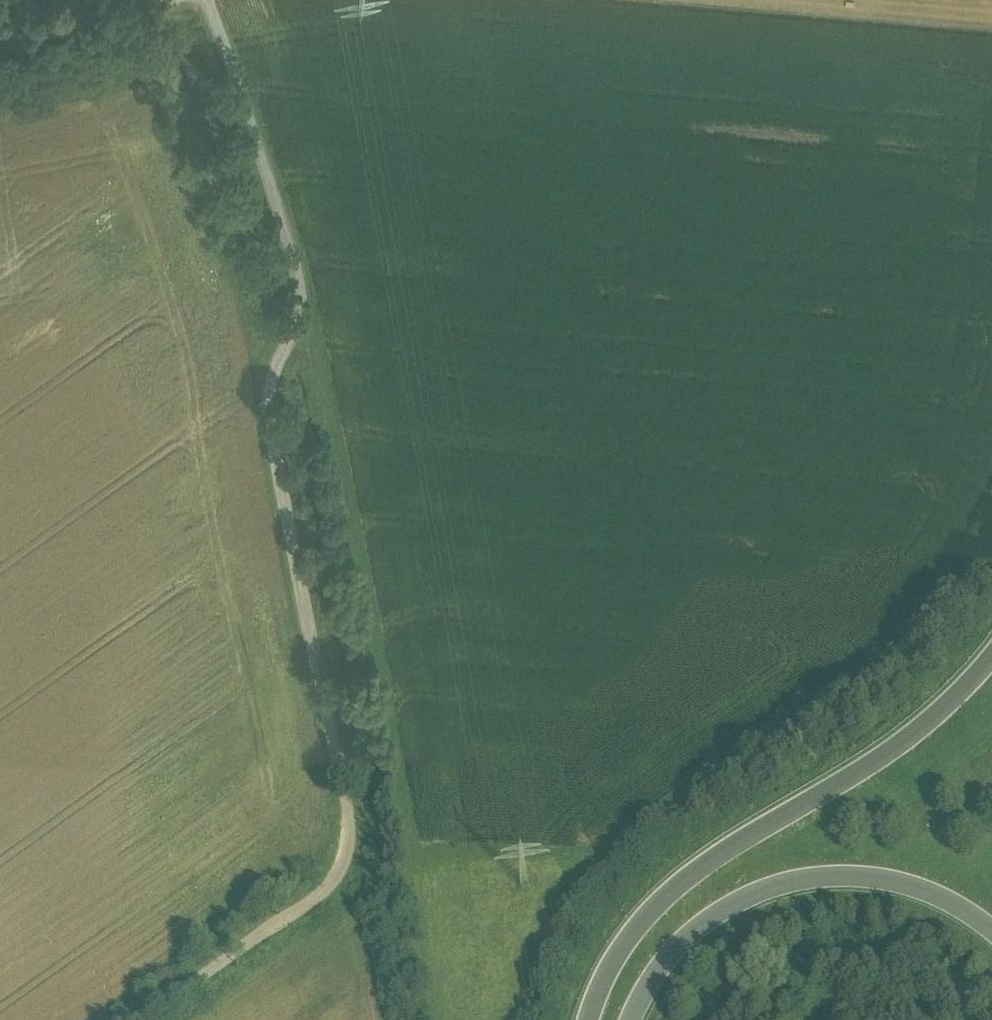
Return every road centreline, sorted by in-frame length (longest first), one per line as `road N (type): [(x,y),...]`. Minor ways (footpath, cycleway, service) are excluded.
road 1 (track): [(119,1019),(327,870),(339,812),(336,745),(260,377),(287,295),(258,162),(209,0)]
road 2 (motorway): [(991,678),(952,732),(847,809),(747,862),(666,929),(614,993),(604,1019)]
road 3 (motorway): [(640,1019),(694,960),(778,908),(854,897),(941,914),(991,952)]

